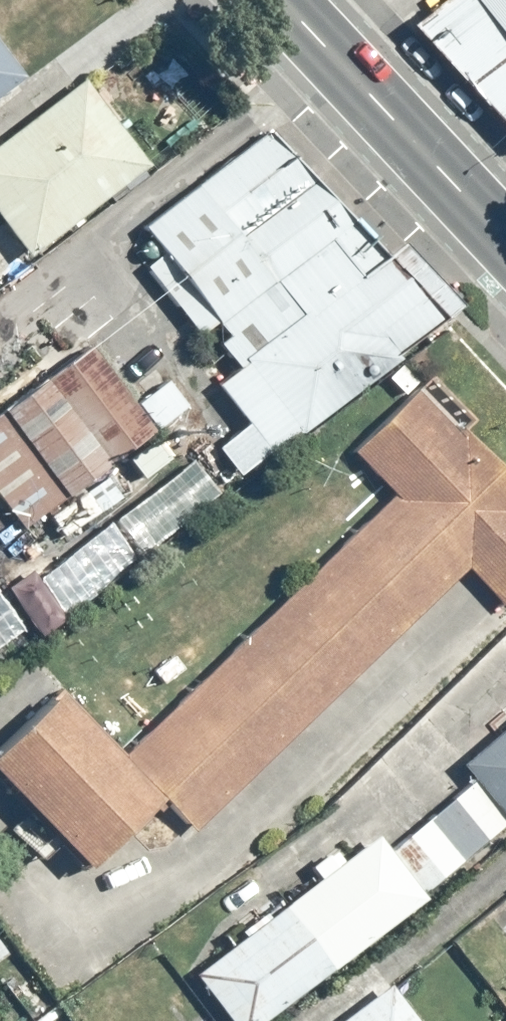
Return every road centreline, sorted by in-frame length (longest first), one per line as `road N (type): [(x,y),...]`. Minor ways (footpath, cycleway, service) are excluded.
road 1 (secondary): [(288,0),(505,234)]

